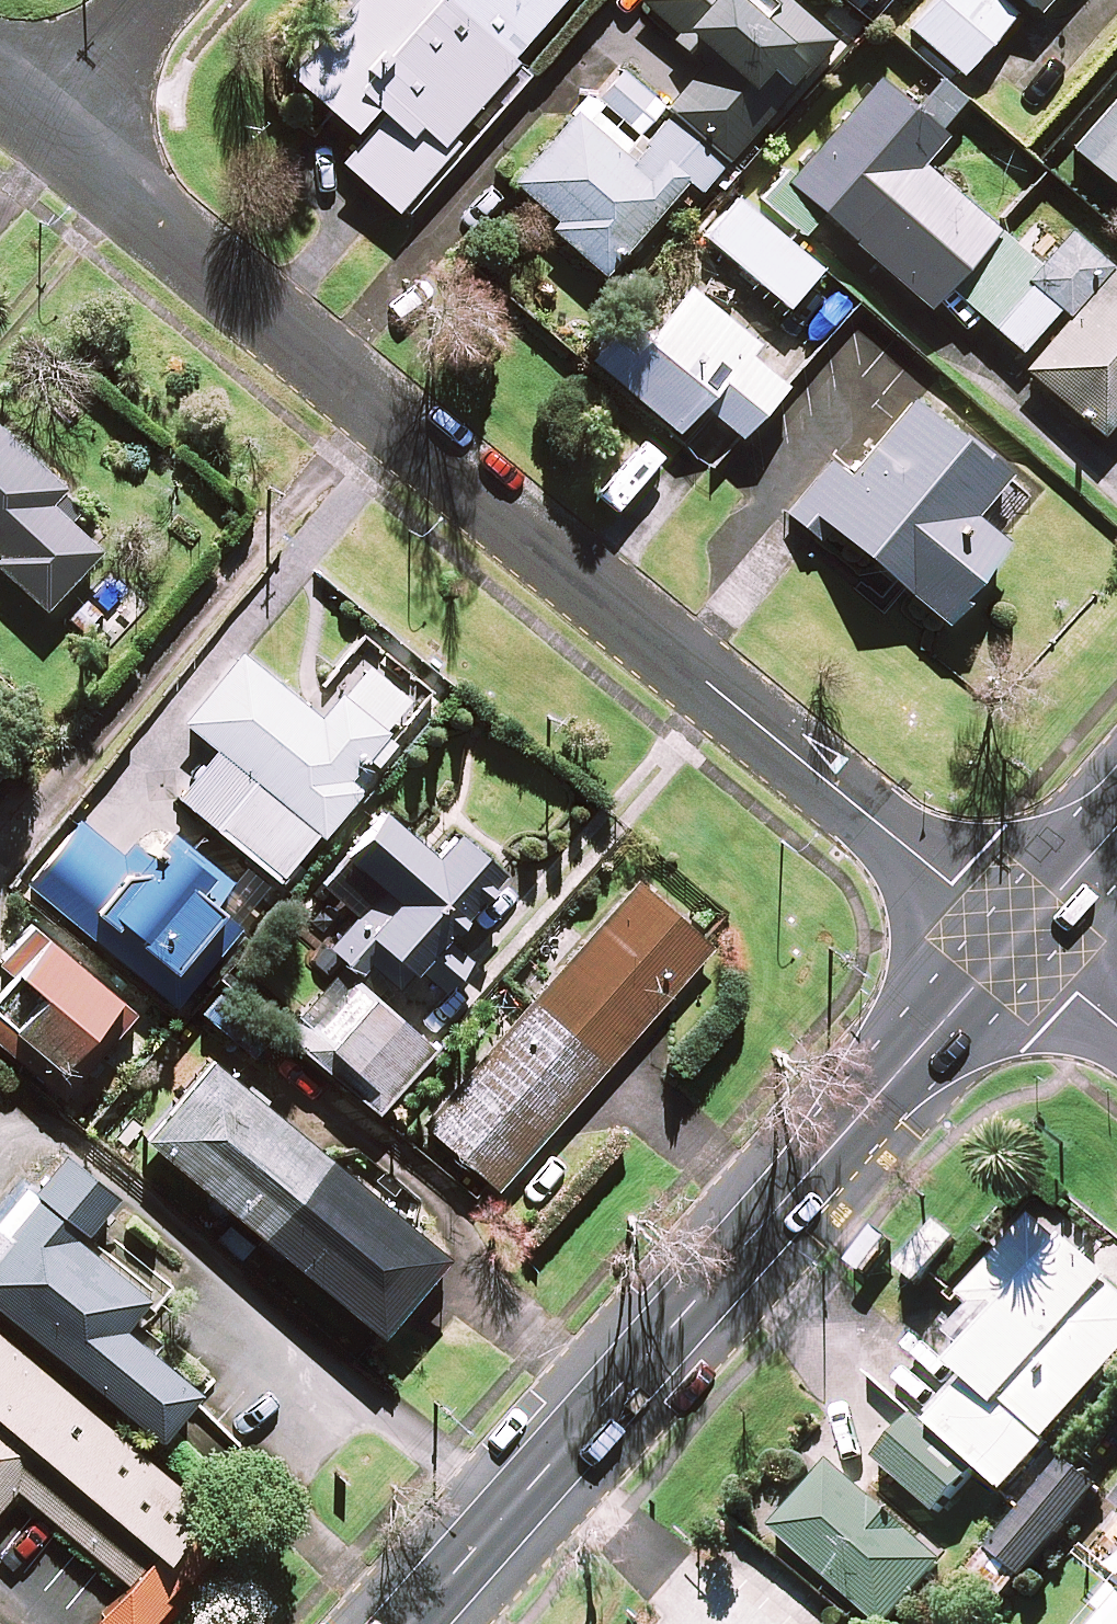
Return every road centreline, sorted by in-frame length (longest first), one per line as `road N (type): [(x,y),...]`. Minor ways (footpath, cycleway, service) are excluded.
road 1 (residential): [(1014,940),(47,127)]
road 2 (secondary): [(412,1623),(1014,940)]
road 3 (residential): [(158,0),(47,127)]
road 4 (secondary): [(1014,940),(1116,823)]
road 5 (residential): [(1116,1025),(1014,940)]

